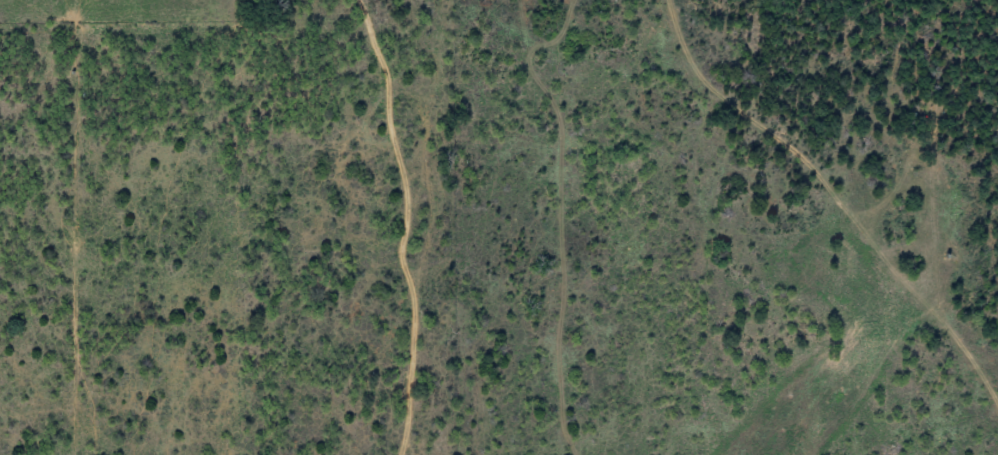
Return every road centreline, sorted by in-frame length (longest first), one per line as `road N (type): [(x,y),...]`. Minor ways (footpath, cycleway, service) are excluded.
road 1 (residential): [(455,454),(455,120),(390,0)]

